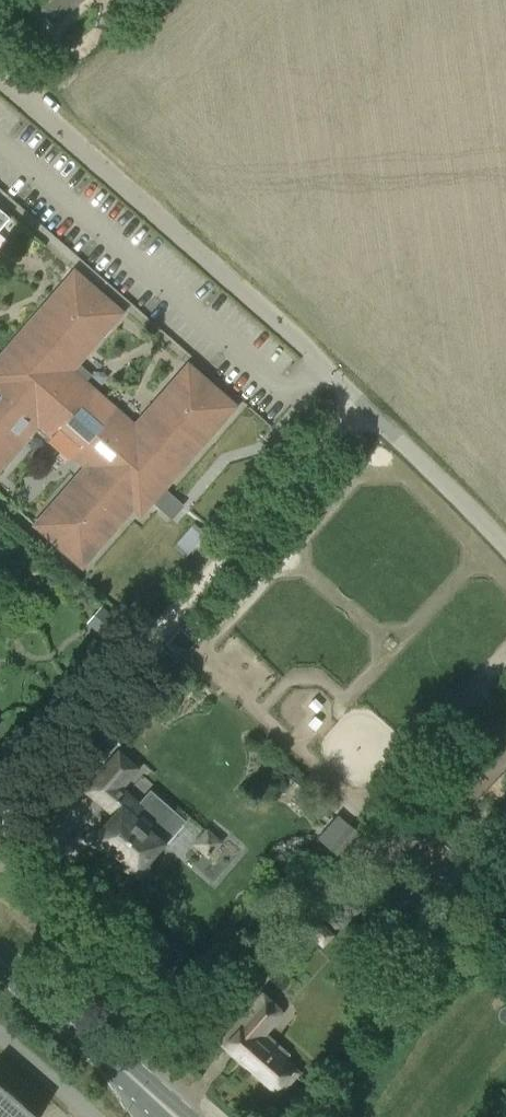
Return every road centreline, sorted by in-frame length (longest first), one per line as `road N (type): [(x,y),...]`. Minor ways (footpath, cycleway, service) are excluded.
road 1 (residential): [(505,549),(186,241),(0,80)]
road 2 (track): [(0,819),(361,408)]
road 3 (primary): [(169,1116),(0,961)]
road 4 (unclassified): [(92,1116),(0,1036)]

